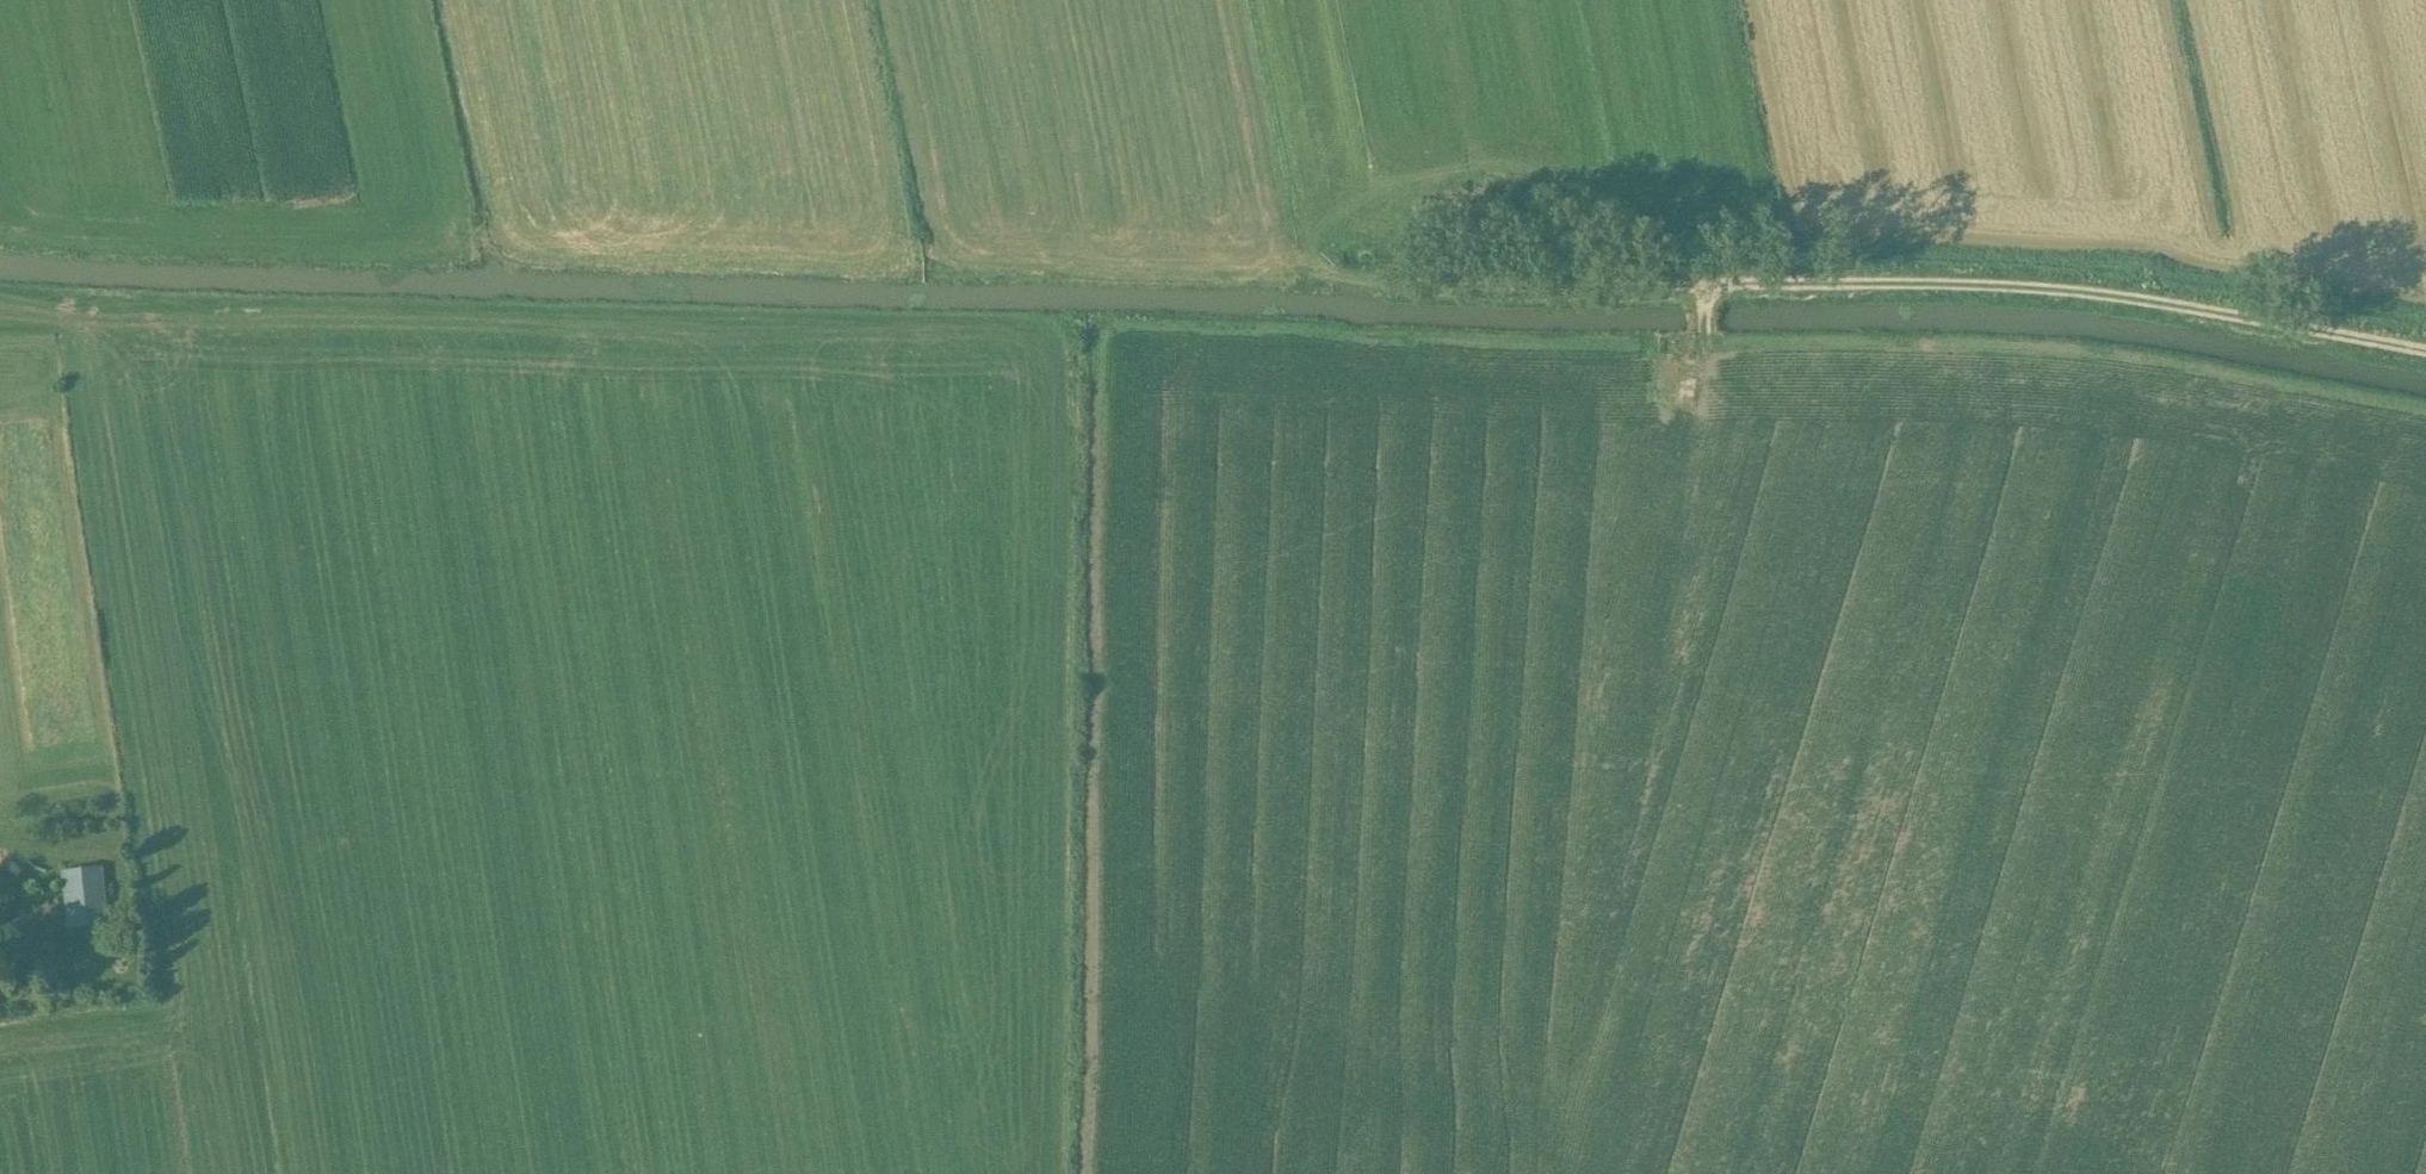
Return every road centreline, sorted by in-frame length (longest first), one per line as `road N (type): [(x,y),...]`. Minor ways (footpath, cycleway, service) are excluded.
road 1 (track): [(1363,282),(1905,287),(2124,302),(2425,358)]

